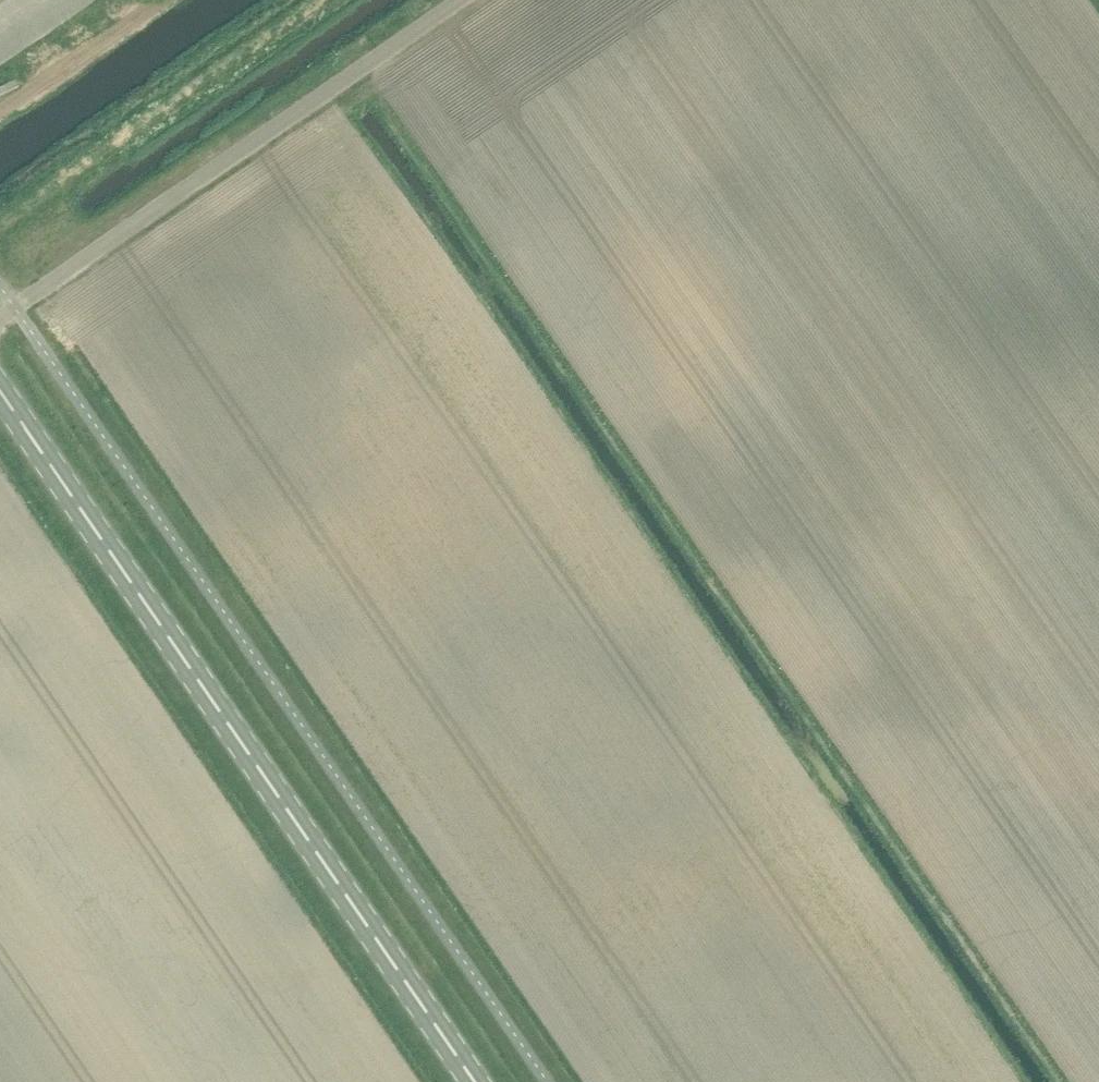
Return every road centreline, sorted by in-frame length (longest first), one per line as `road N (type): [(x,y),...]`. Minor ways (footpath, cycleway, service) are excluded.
road 1 (primary): [(476,1081),(0,391)]
road 2 (track): [(0,226),(330,0)]

